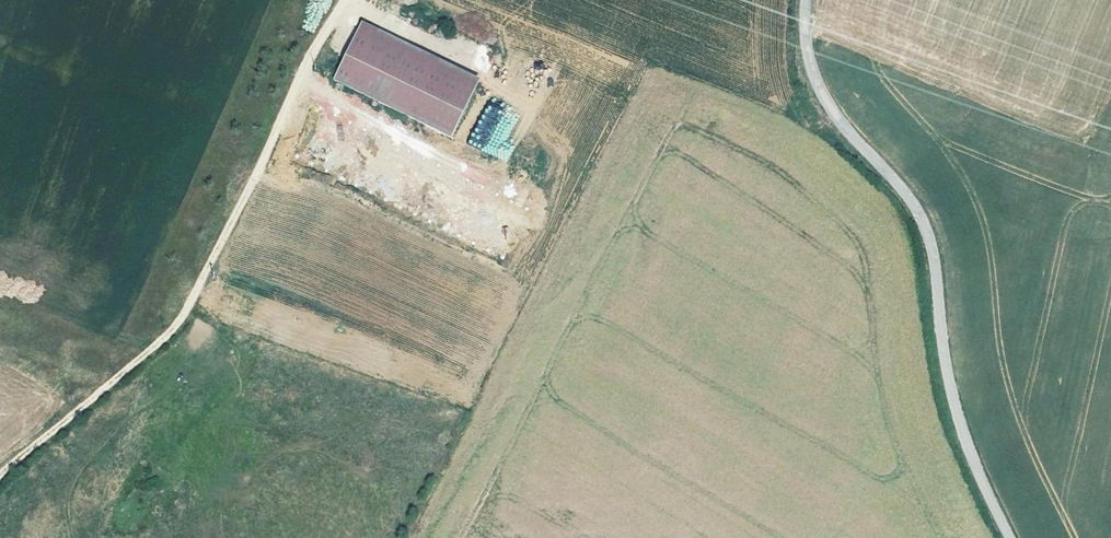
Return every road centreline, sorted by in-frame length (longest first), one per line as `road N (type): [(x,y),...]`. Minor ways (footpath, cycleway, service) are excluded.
road 1 (track): [(346,0),(211,272),(173,331),(0,481)]
road 2 (track): [(1009,537),(966,451),(946,374),(929,238),(815,81),(807,0)]

